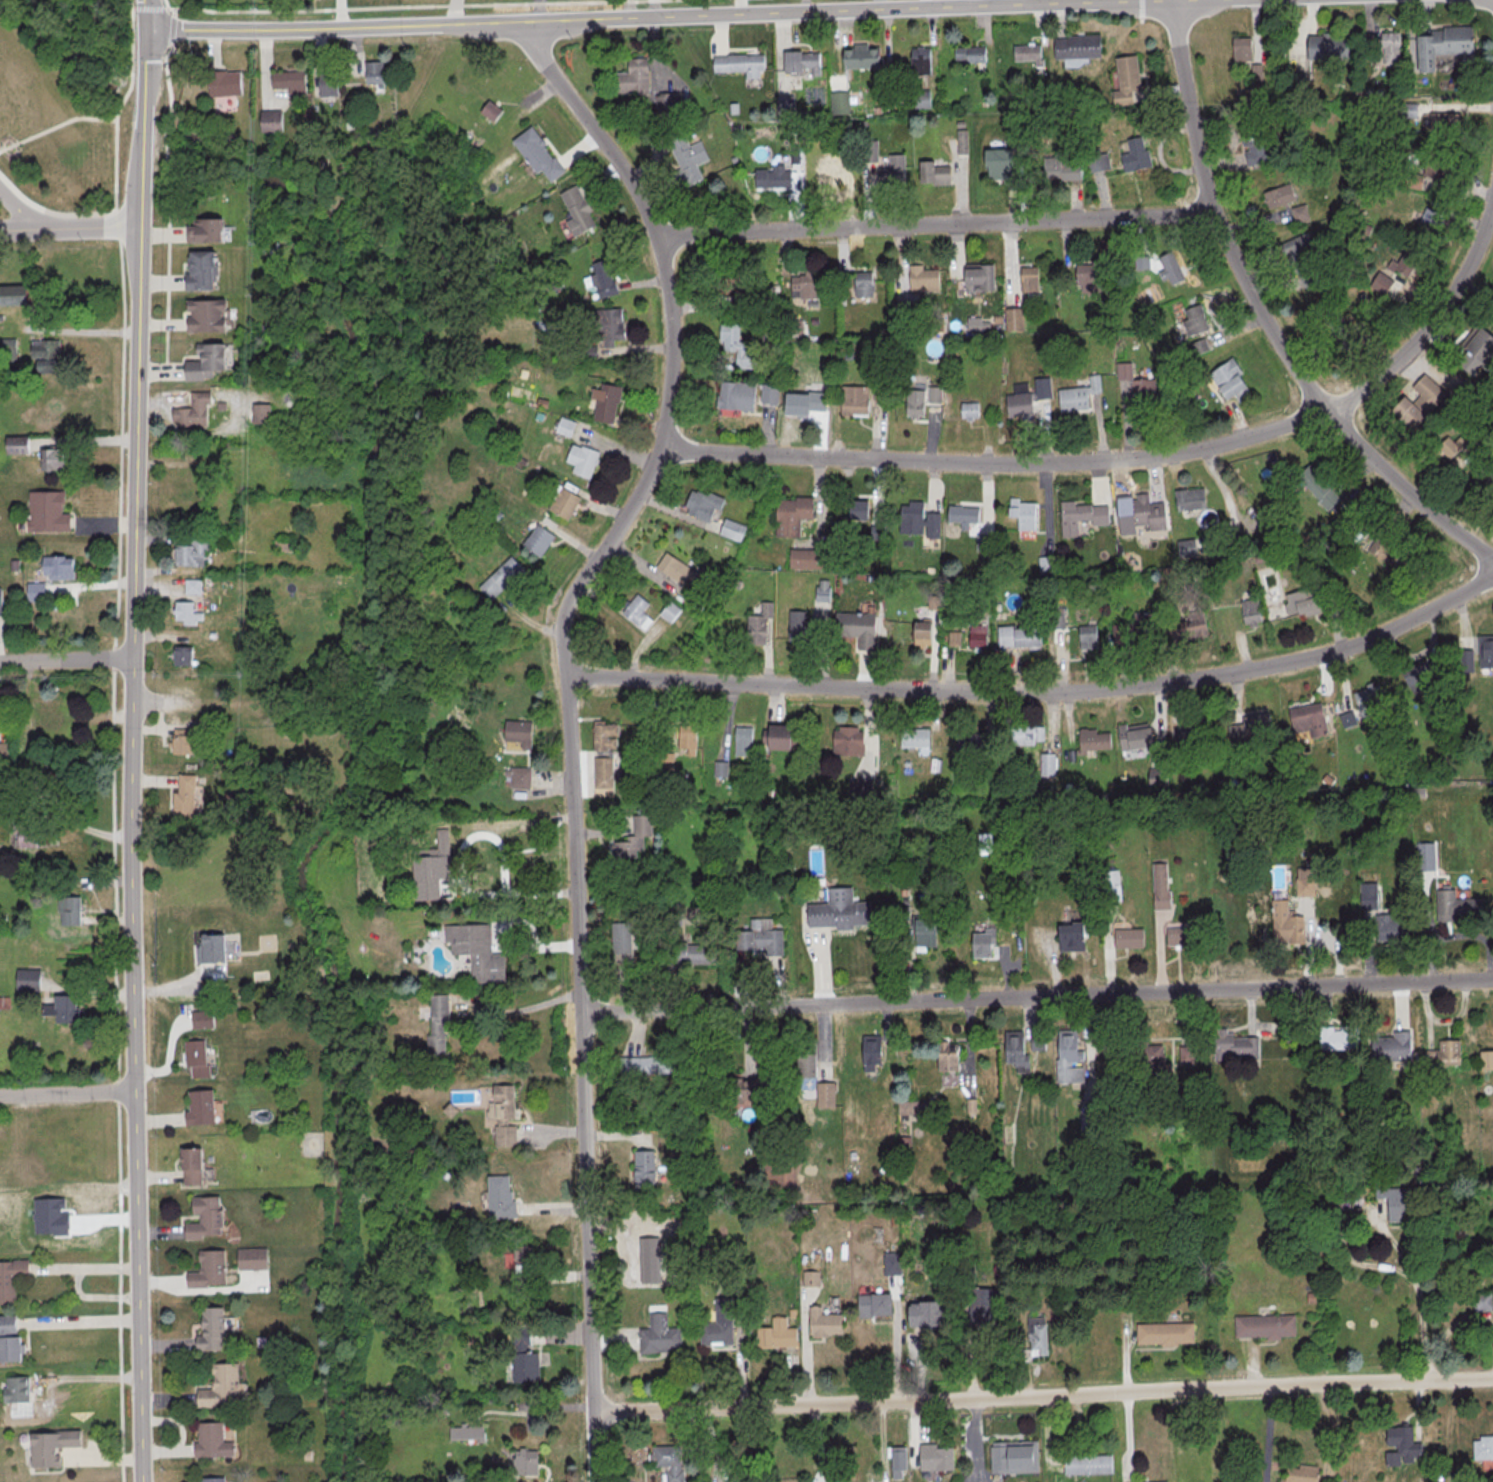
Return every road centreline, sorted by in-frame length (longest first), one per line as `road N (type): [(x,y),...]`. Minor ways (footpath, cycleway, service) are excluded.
road 1 (residential): [(594,1481),(582,997),(561,646),(563,618),(626,527),(666,432),(673,343),(667,283),(639,195),(511,22)]
road 2 (tertiary): [(143,1481),(130,821),(148,30)]
road 3 (residential): [(1492,185),(1473,258),(1414,347),(1329,406),(1273,428),(1200,449),(1077,462),(660,447)]
road 4 (residential): [(1100,0),(148,30)]
road 5 (residential): [(1492,574),(1359,642),(1097,687),(564,672)]
road 6 (residential): [(1492,979),(582,1012)]
road 7 (residential): [(1492,1379),(593,1414)]
road 8 (residential): [(1492,558),(1363,449),(1280,345),(1218,222),(1185,110),(1169,0)]
road 9 (residential): [(1214,209),(653,235)]
road 10 (residential): [(135,1092),(0,1097)]
road 11 (residential): [(134,659),(0,662)]

